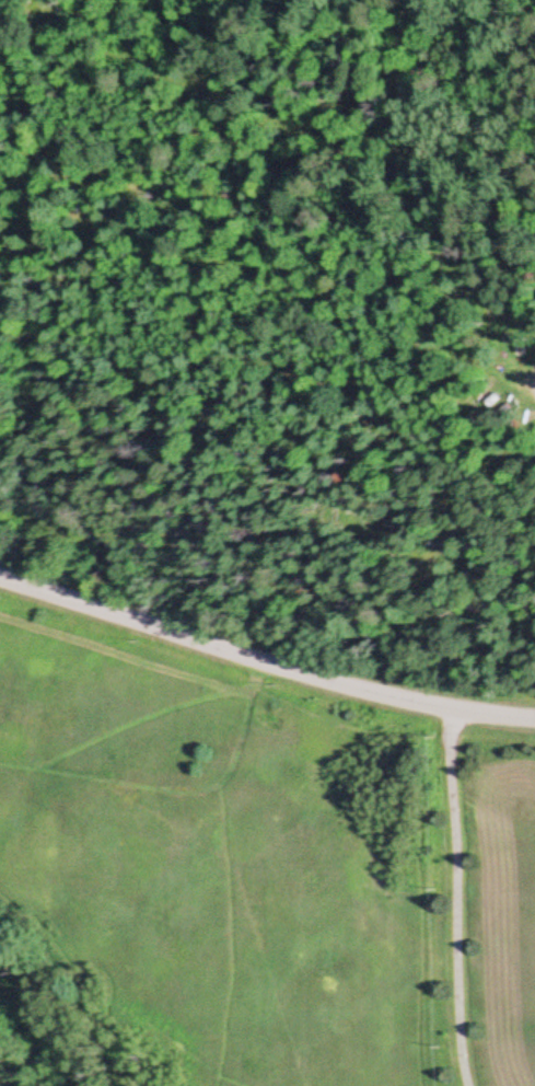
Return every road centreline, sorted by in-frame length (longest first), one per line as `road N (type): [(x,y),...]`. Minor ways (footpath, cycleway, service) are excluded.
road 1 (residential): [(0,579),(372,696),(482,721),(534,724)]

